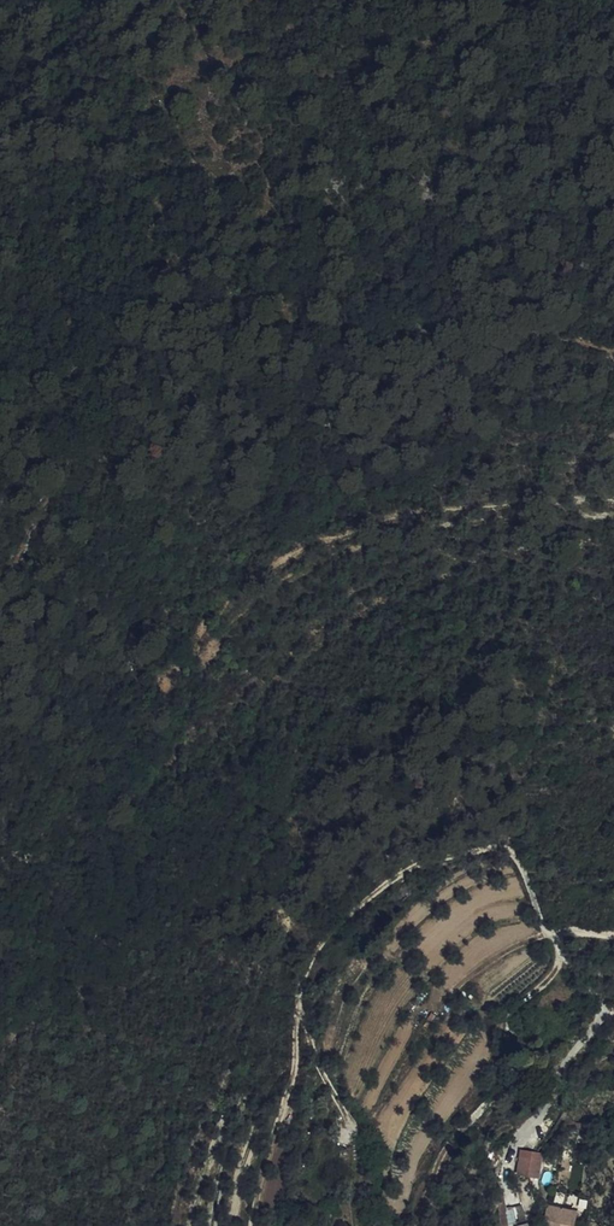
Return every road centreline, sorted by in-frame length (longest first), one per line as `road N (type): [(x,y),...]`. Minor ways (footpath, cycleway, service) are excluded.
road 1 (track): [(257,1206),(296,1050),(305,975),(356,909),(410,870),(496,849),(513,856),(543,929),(559,933)]
road 2 (track): [(613,935),(559,933),(559,945),(595,989),(599,1016),(523,1138)]

